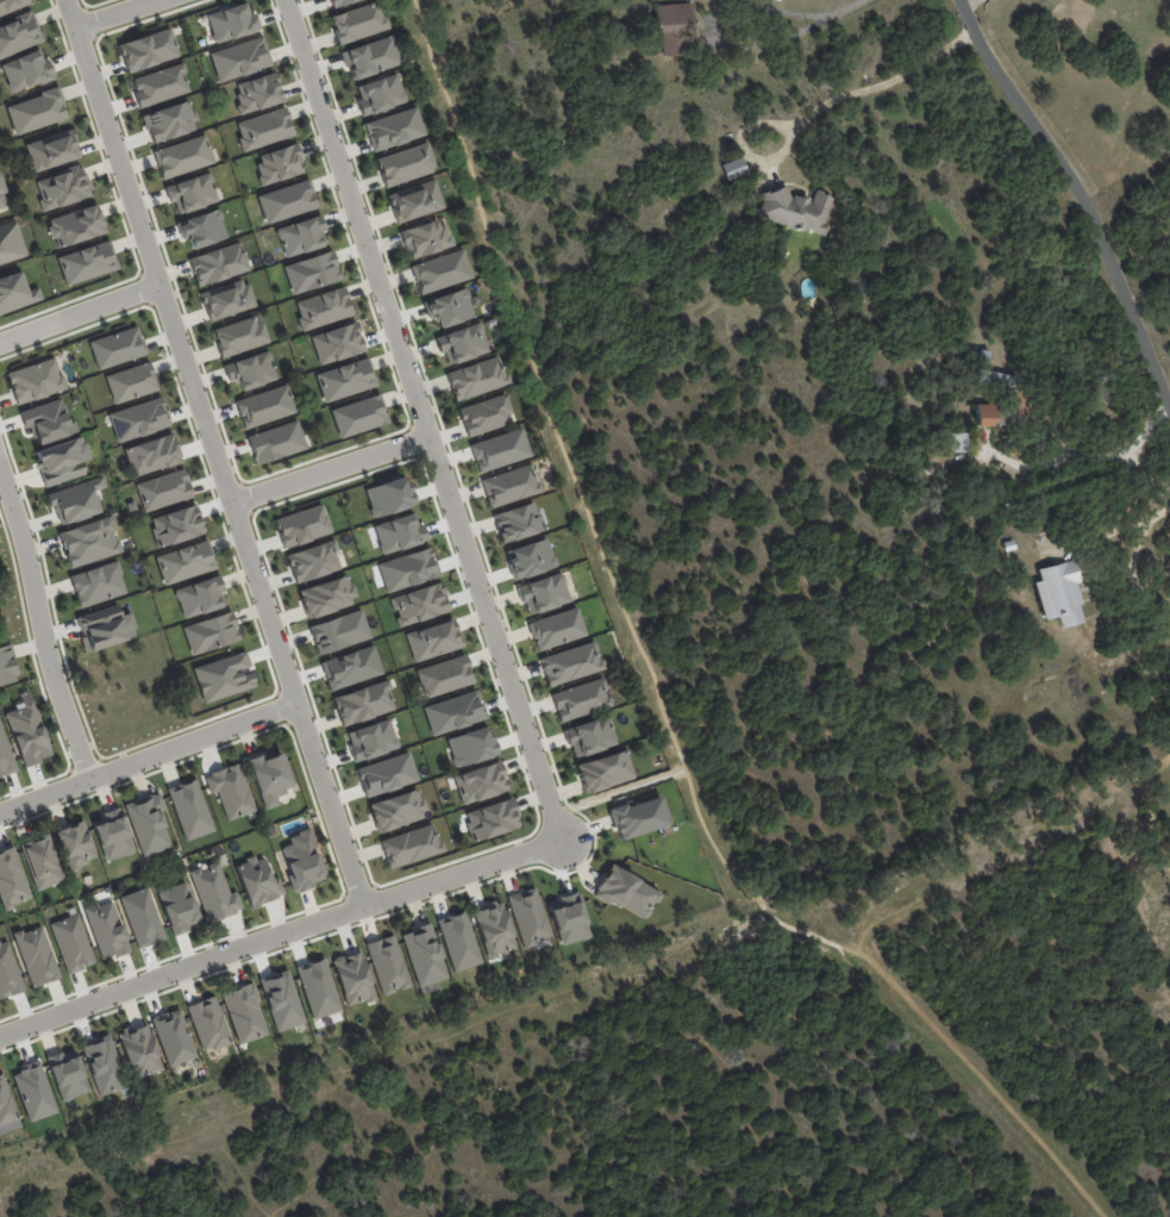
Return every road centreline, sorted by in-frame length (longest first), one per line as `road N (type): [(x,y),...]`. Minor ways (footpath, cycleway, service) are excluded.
road 1 (residential): [(61,0),(364,913)]
road 2 (residential): [(292,0),(562,844)]
road 3 (residential): [(0,1041),(562,844)]
road 4 (residential): [(1169,405),(1077,187),(989,58),(960,0)]
road 5 (residential): [(0,467),(40,634),(88,776)]
road 6 (residential): [(0,809),(292,701)]
road 7 (residential): [(432,436),(227,506)]
road 8 (residential): [(0,341),(155,285)]

